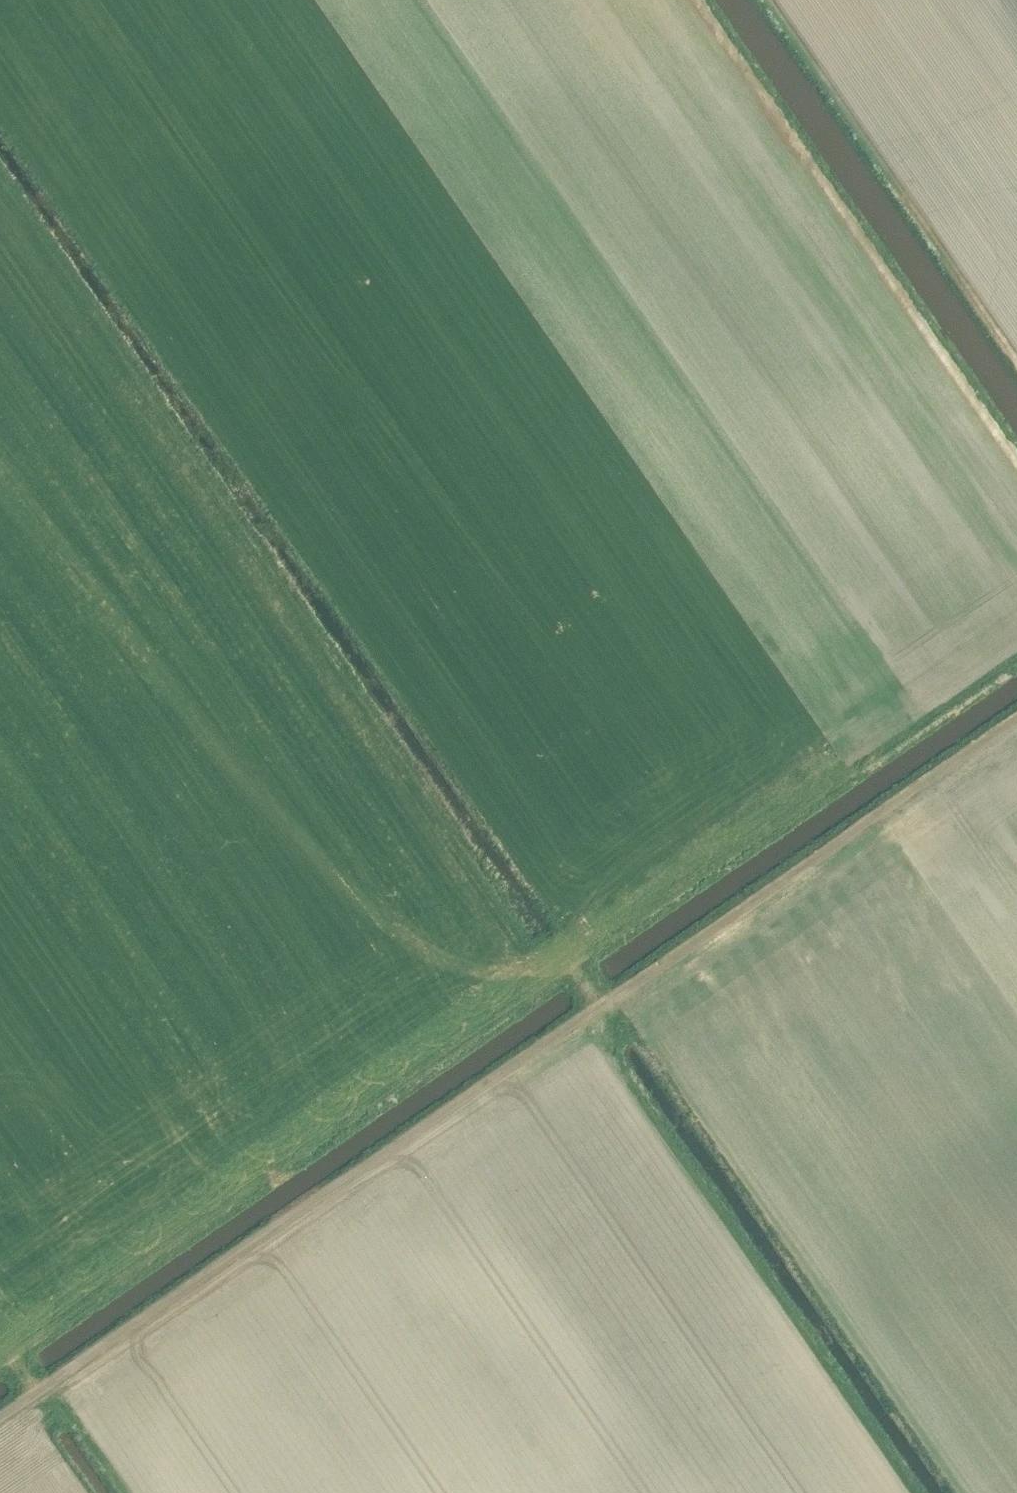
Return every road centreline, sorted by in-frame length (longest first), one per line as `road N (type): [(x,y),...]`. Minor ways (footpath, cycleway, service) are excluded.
road 1 (track): [(709,0),(1016,444)]

